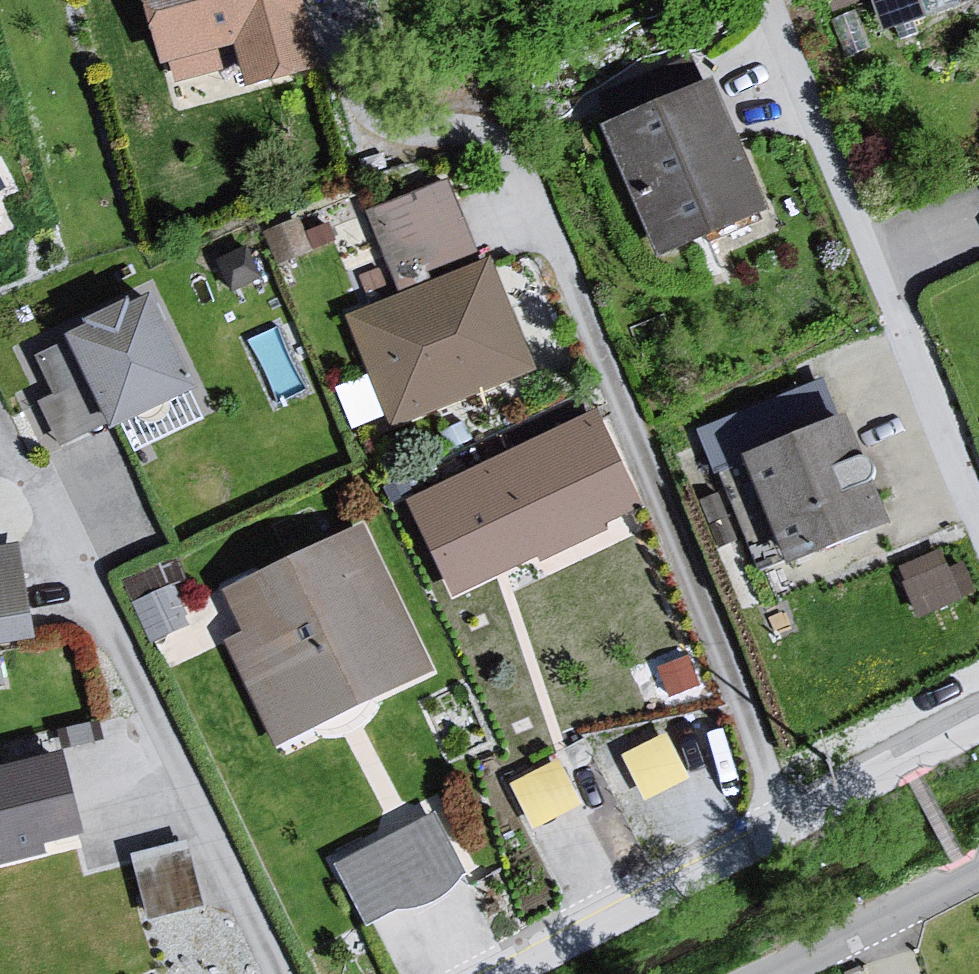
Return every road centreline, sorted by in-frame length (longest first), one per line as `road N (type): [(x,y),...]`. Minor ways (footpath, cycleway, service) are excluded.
road 1 (residential): [(978,528),(765,0)]
road 2 (residential): [(504,973),(978,721)]
road 3 (residential): [(774,973),(978,870)]

